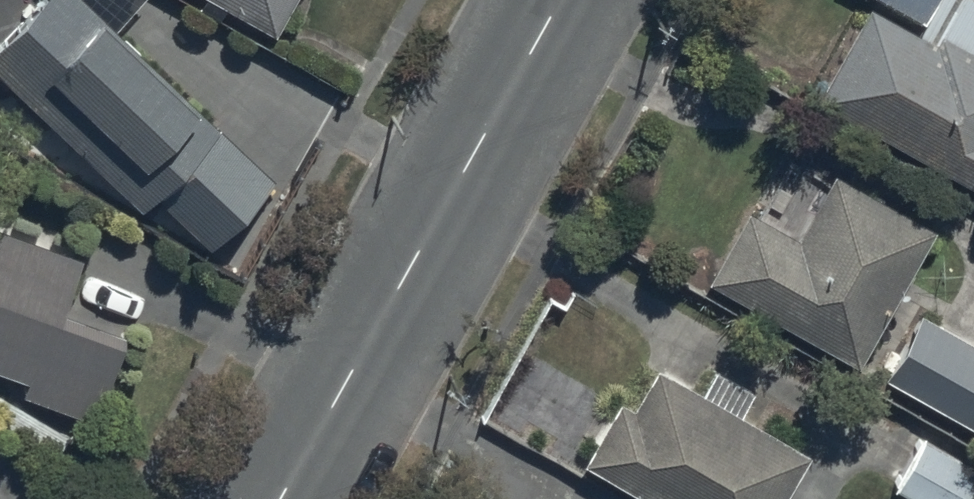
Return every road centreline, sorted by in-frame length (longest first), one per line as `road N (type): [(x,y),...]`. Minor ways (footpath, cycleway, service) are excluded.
road 1 (tertiary): [(559,0),(279,498)]

